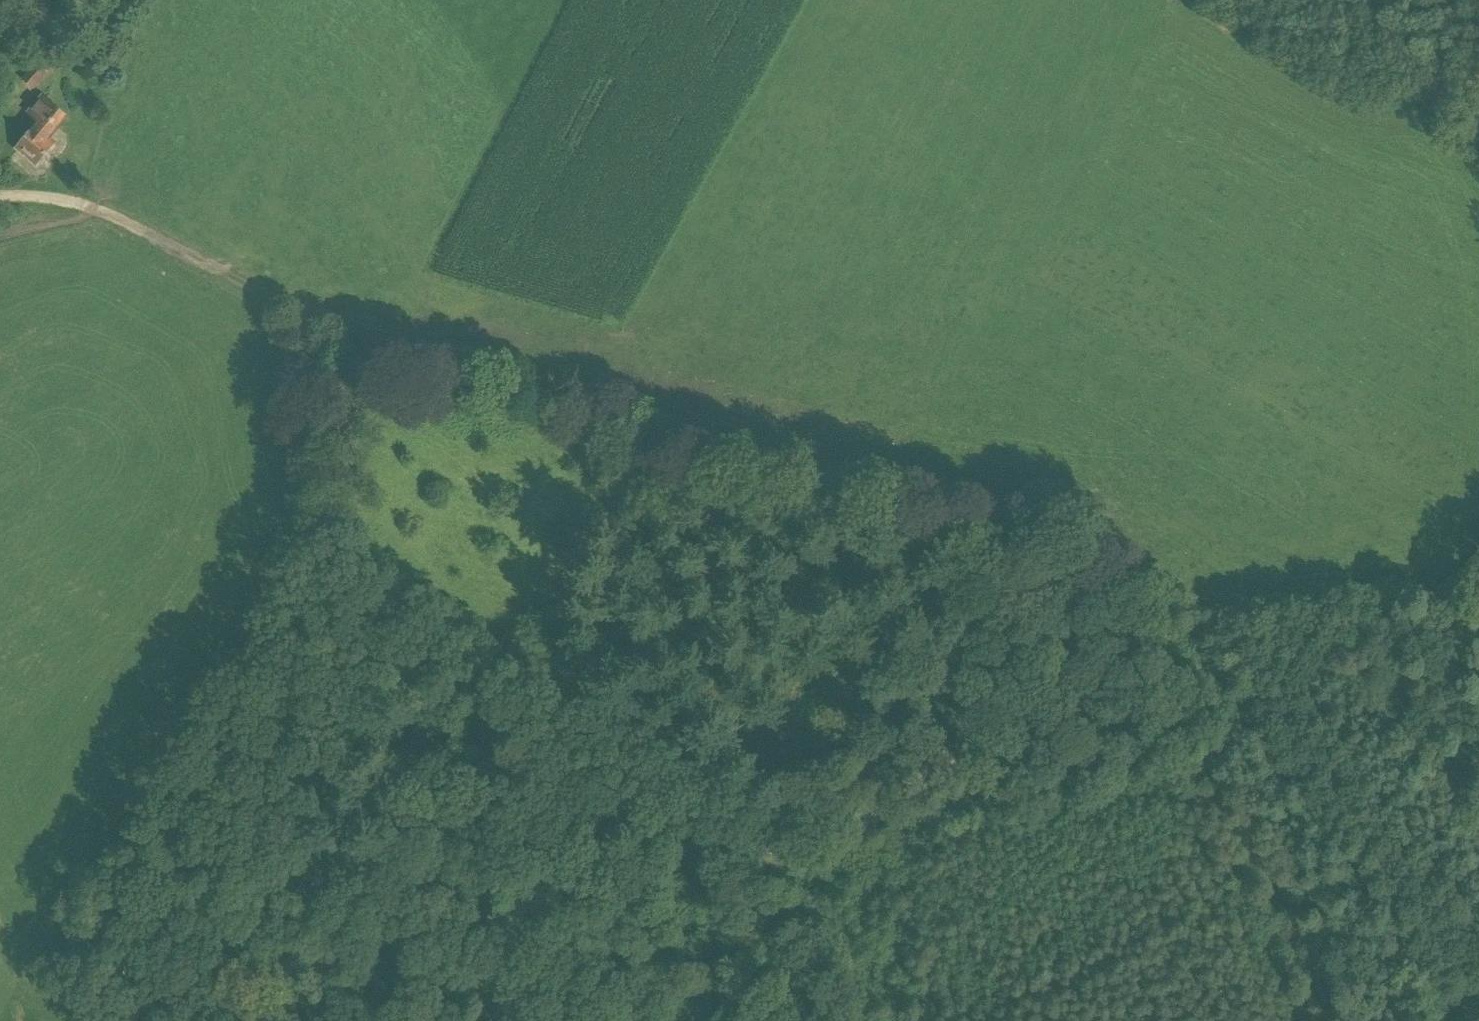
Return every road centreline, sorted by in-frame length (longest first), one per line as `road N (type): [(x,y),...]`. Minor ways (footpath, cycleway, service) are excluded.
road 1 (track): [(0,162),(50,199),(258,304),(678,420)]
road 2 (track): [(678,420),(1088,535),(1194,605)]
road 3 (track): [(1194,605),(1214,618),(1478,980)]
road 4 (track): [(539,722),(643,513),(678,420)]

